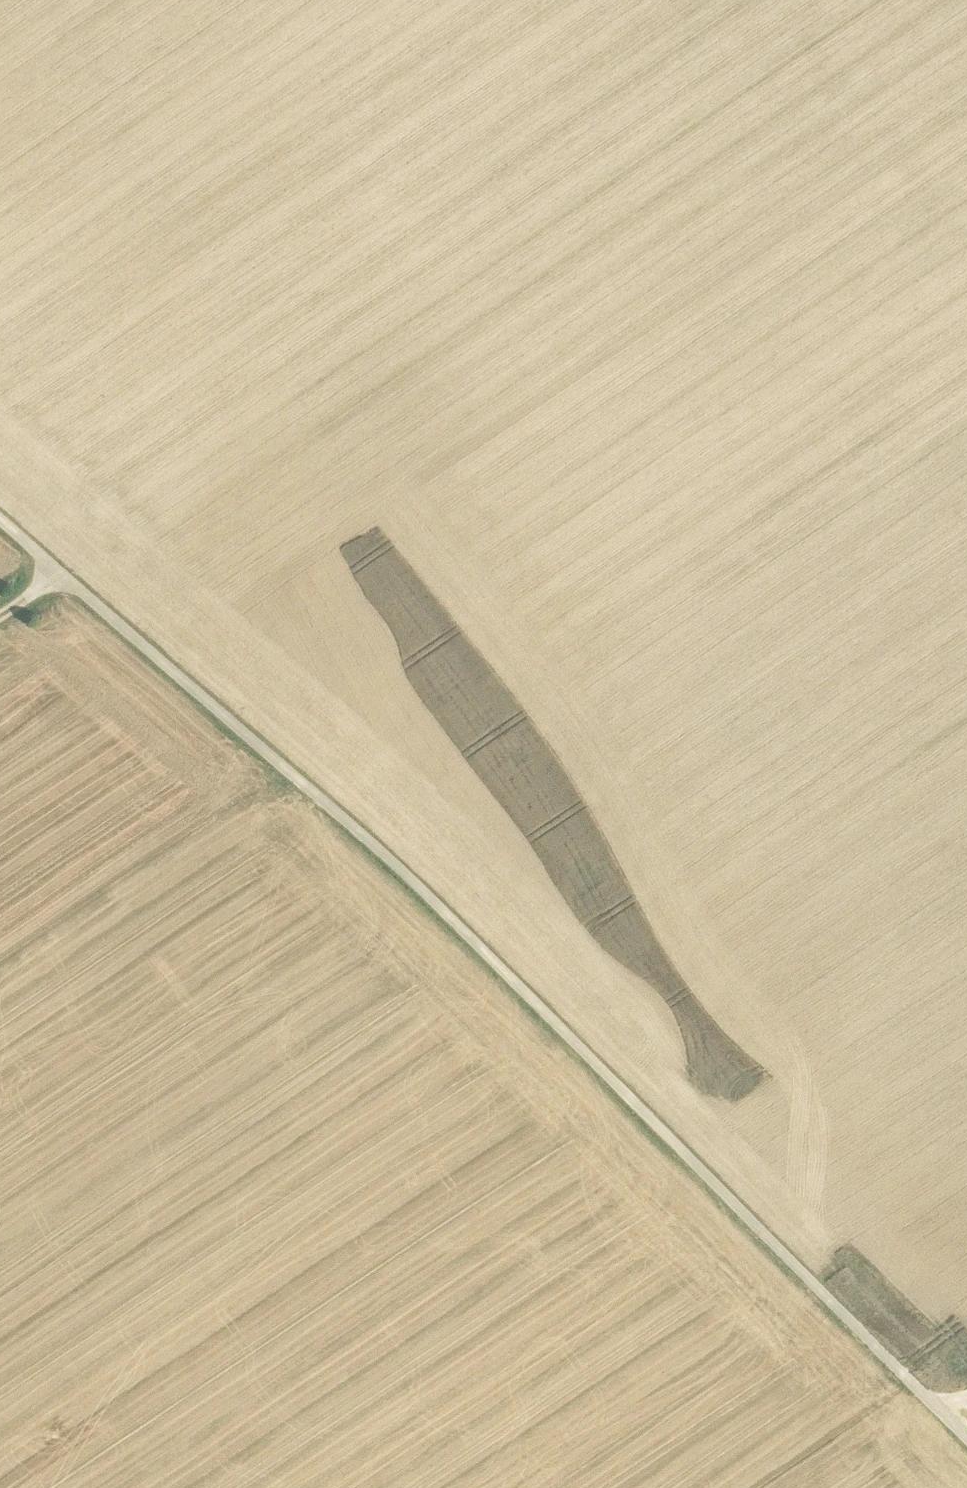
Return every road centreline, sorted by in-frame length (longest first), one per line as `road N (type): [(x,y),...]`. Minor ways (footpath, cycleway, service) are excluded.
road 1 (track): [(0,516),(422,888),(966,1439)]

